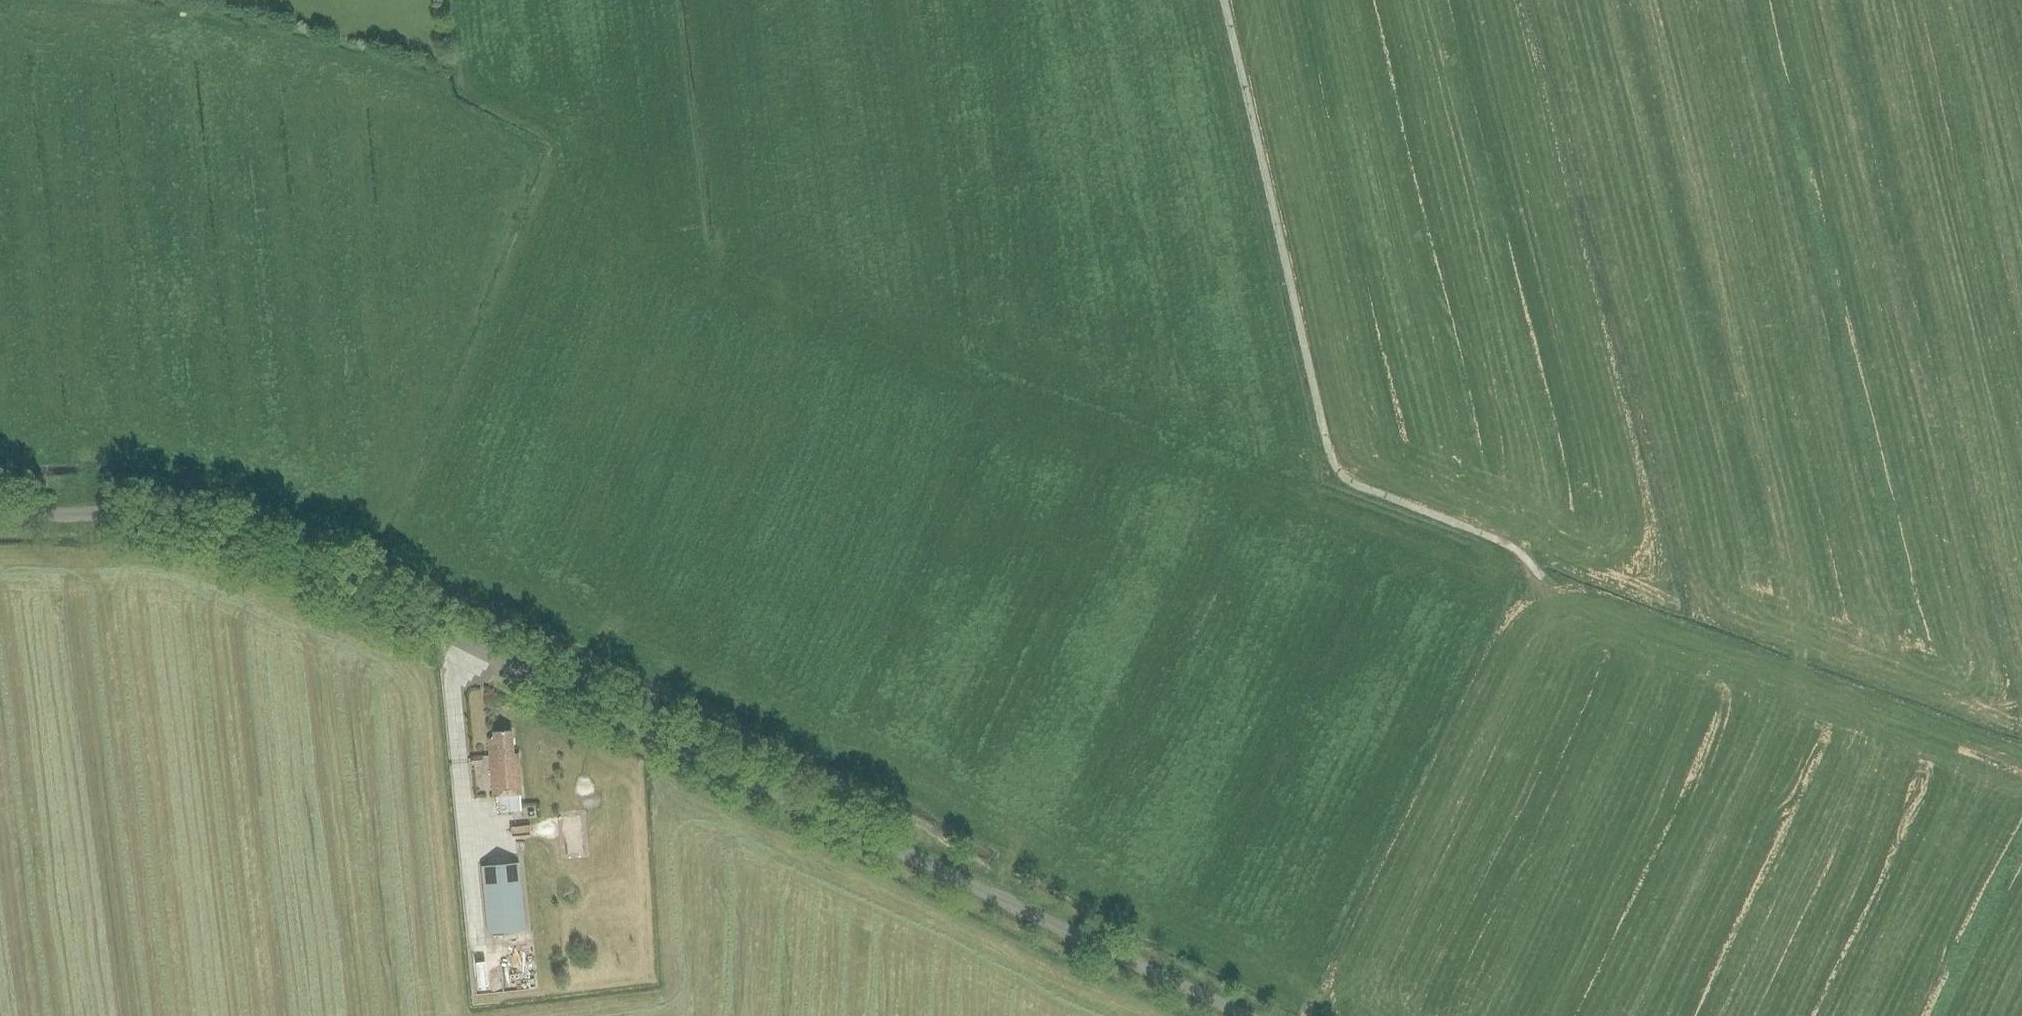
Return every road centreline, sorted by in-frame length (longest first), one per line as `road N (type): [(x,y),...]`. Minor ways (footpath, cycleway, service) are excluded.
road 1 (unclassified): [(1247,1015),(241,542),(144,518),(0,516)]

